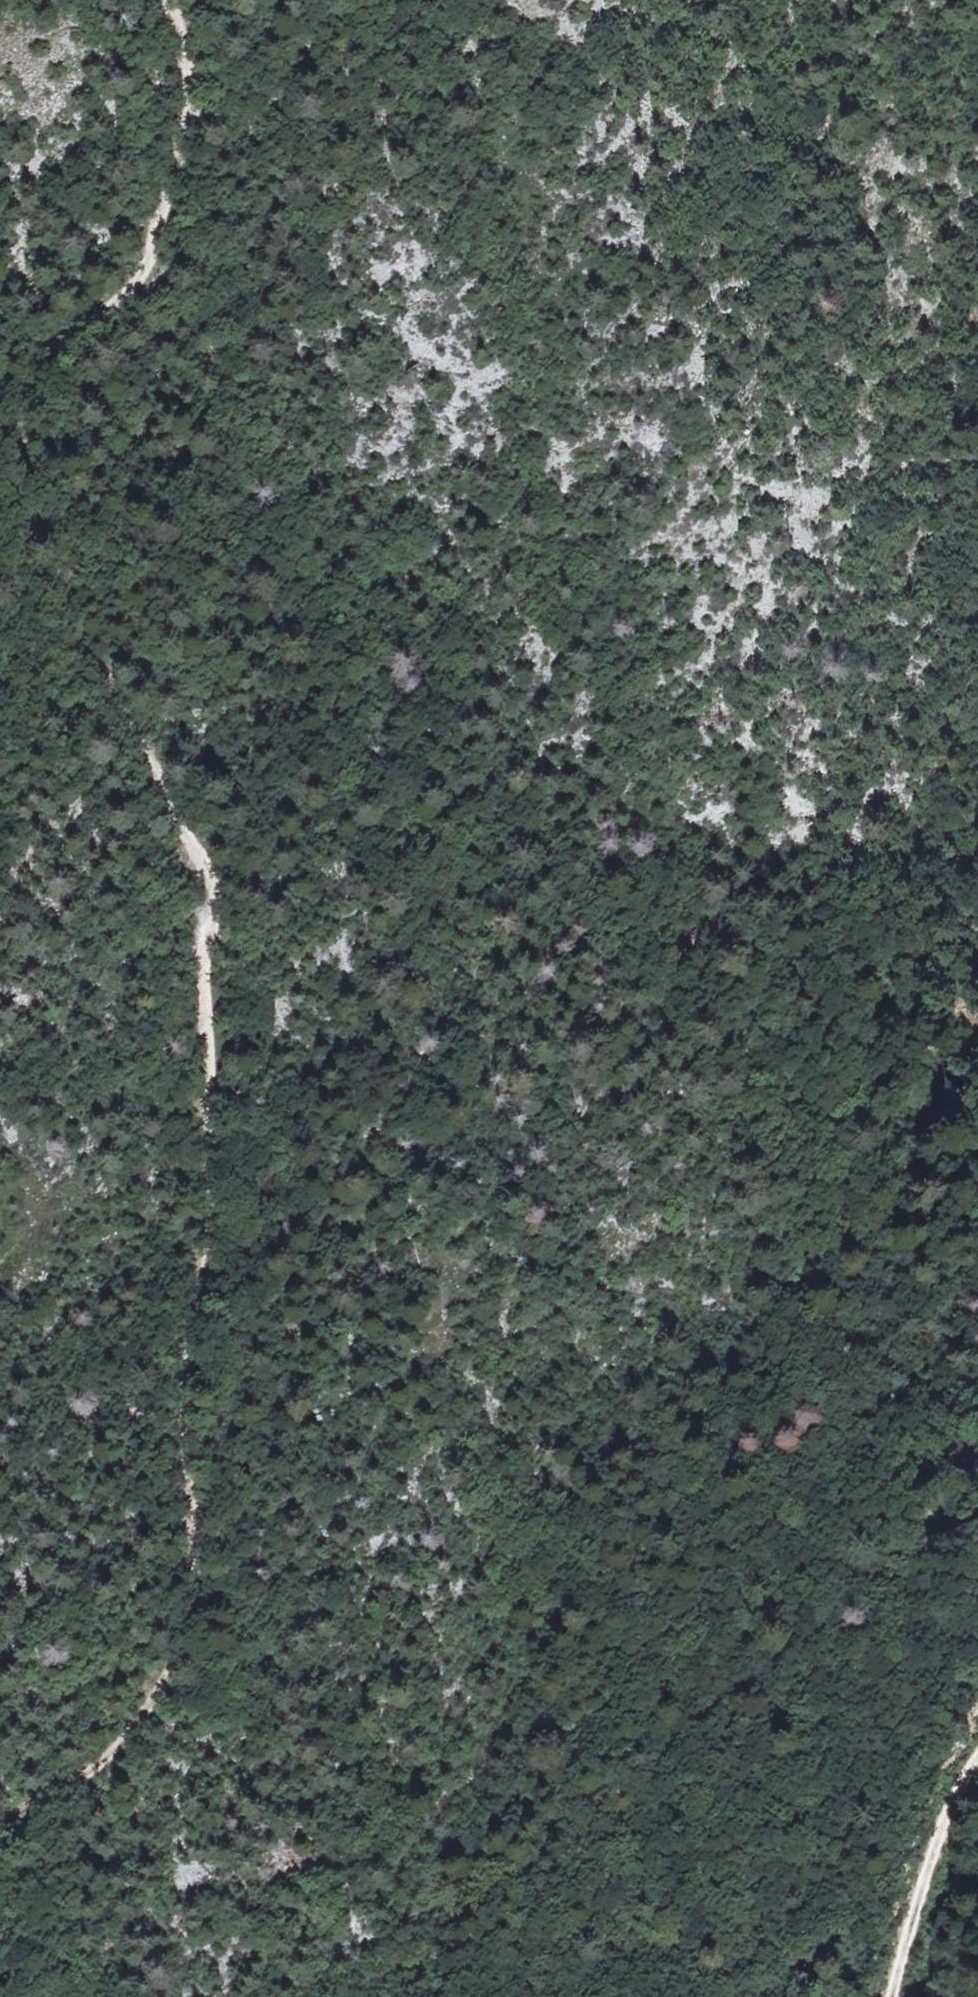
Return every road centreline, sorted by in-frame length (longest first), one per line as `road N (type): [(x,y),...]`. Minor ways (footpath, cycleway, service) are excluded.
road 1 (track): [(0,1824),(42,1786),(114,1750),(153,1699),(186,1643),(197,1547),(180,1385),(208,1261),(208,901),(194,851),(35,542),(20,462),(29,377),(149,265),(175,162),(188,65),(160,0)]
road 2 (track): [(977,1770),(917,1905),(894,1996)]

